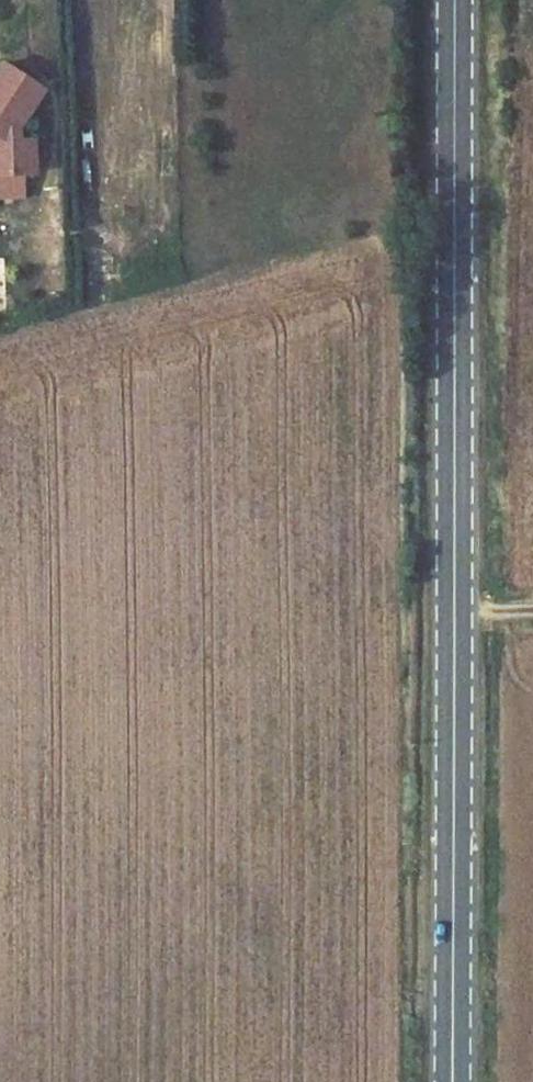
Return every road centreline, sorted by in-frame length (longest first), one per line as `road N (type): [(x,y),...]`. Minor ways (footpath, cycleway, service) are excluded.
road 1 (primary): [(458,0),(454,1081)]

